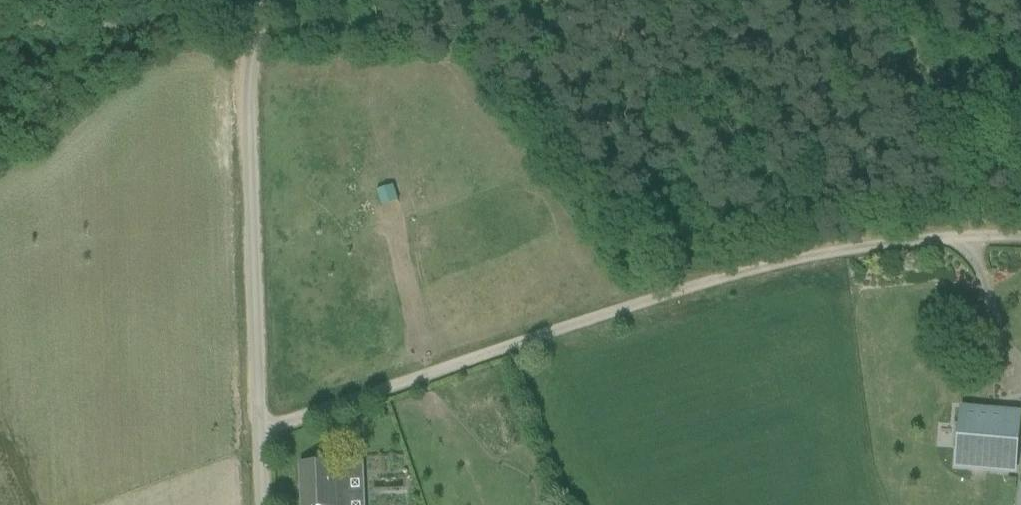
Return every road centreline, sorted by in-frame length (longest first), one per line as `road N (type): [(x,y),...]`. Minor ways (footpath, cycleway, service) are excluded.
road 1 (track): [(1020,233),(912,239),(787,266),(263,440)]
road 2 (unclassified): [(266,504),(247,88),(268,0)]
road 3 (track): [(969,234),(925,49)]
road 4 (track): [(1020,146),(925,49)]

